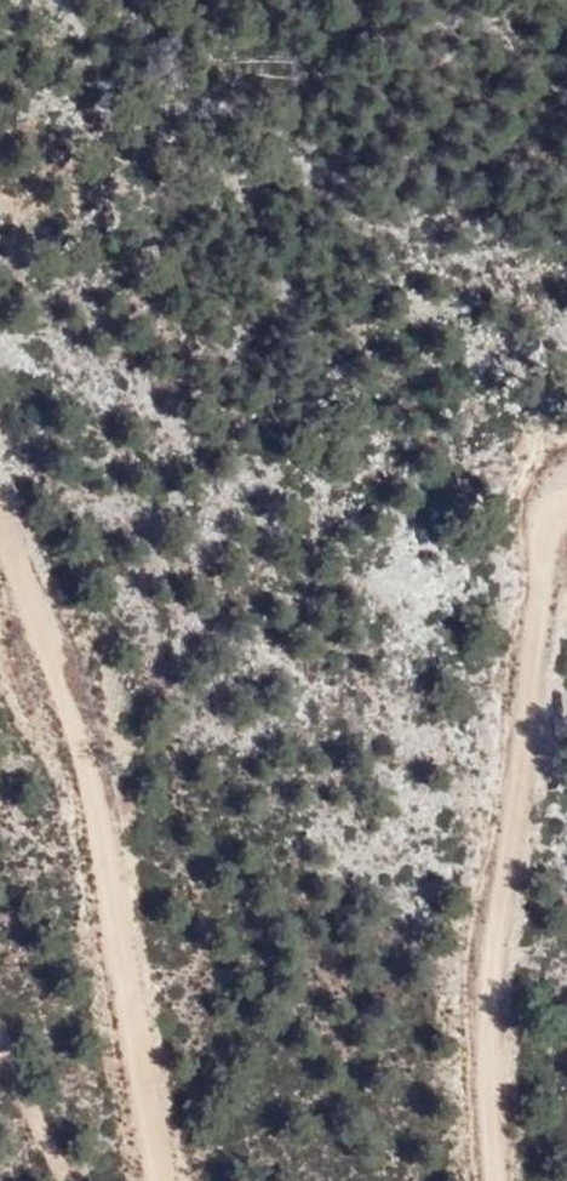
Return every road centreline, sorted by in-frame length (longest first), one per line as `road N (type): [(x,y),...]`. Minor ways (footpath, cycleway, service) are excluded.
road 1 (track): [(478,1180),(464,978),(501,704),(514,511),(545,495),(566,502)]
road 2 (track): [(0,523),(88,779),(159,1180)]

